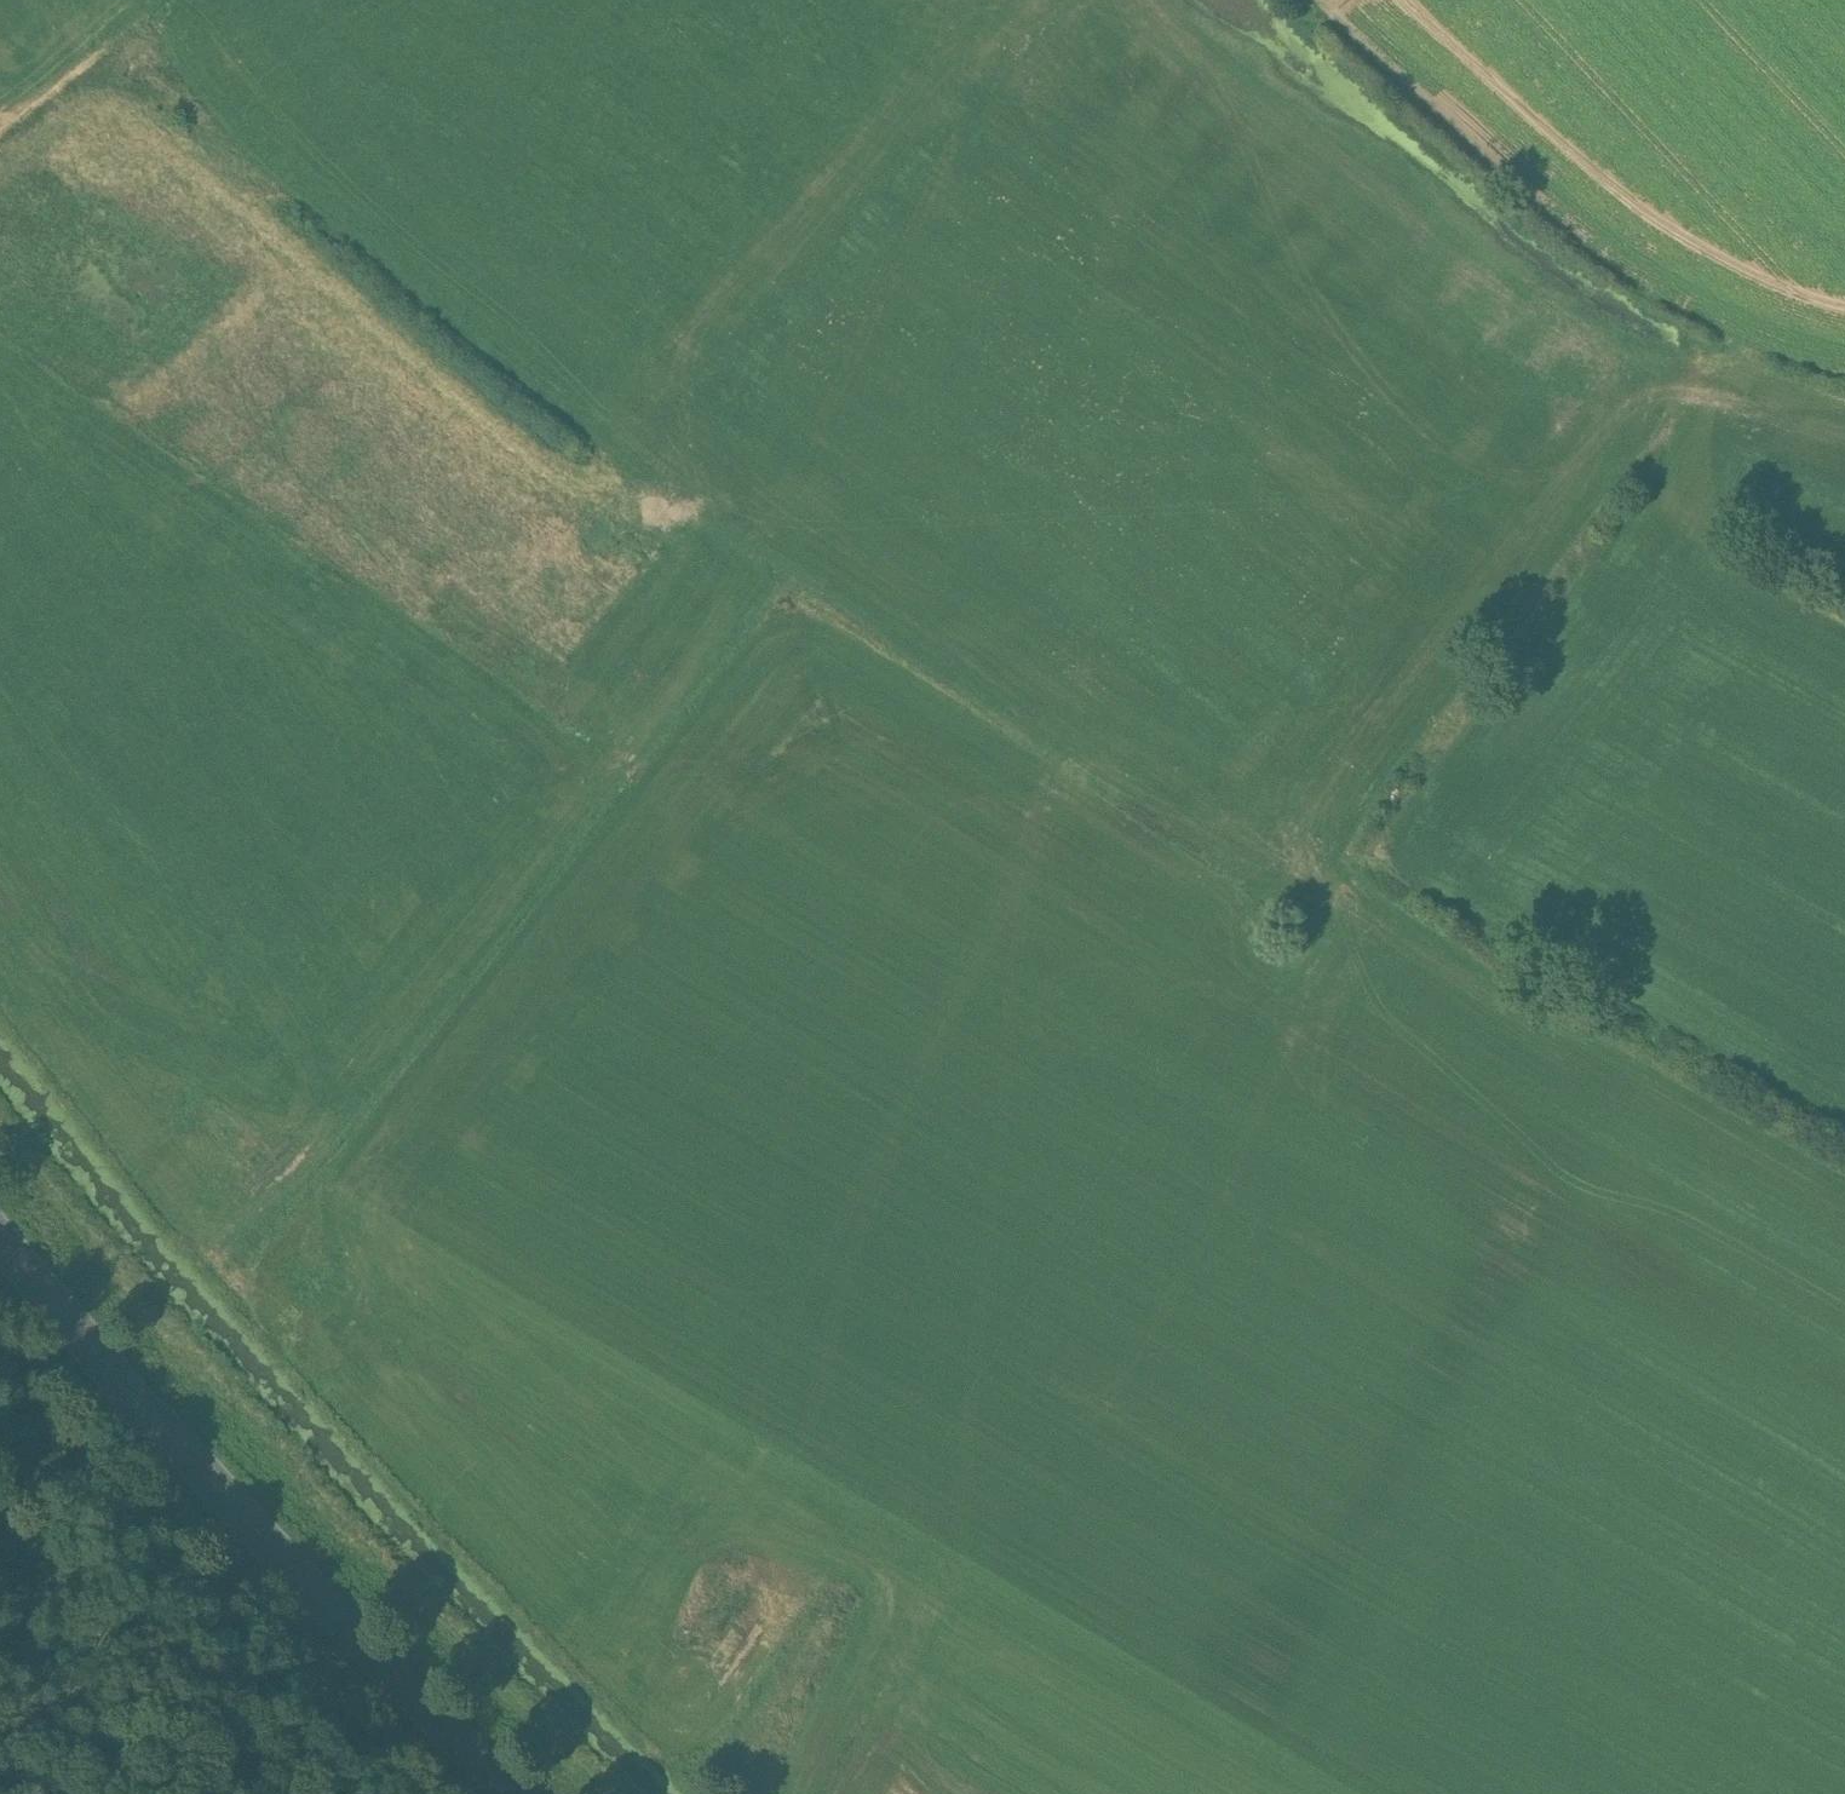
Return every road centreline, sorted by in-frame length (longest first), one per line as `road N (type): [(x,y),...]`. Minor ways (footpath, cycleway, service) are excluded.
road 1 (primary): [(0,1232),(297,1568),(518,1793)]
road 2 (track): [(716,1793),(755,1748),(859,1560)]

